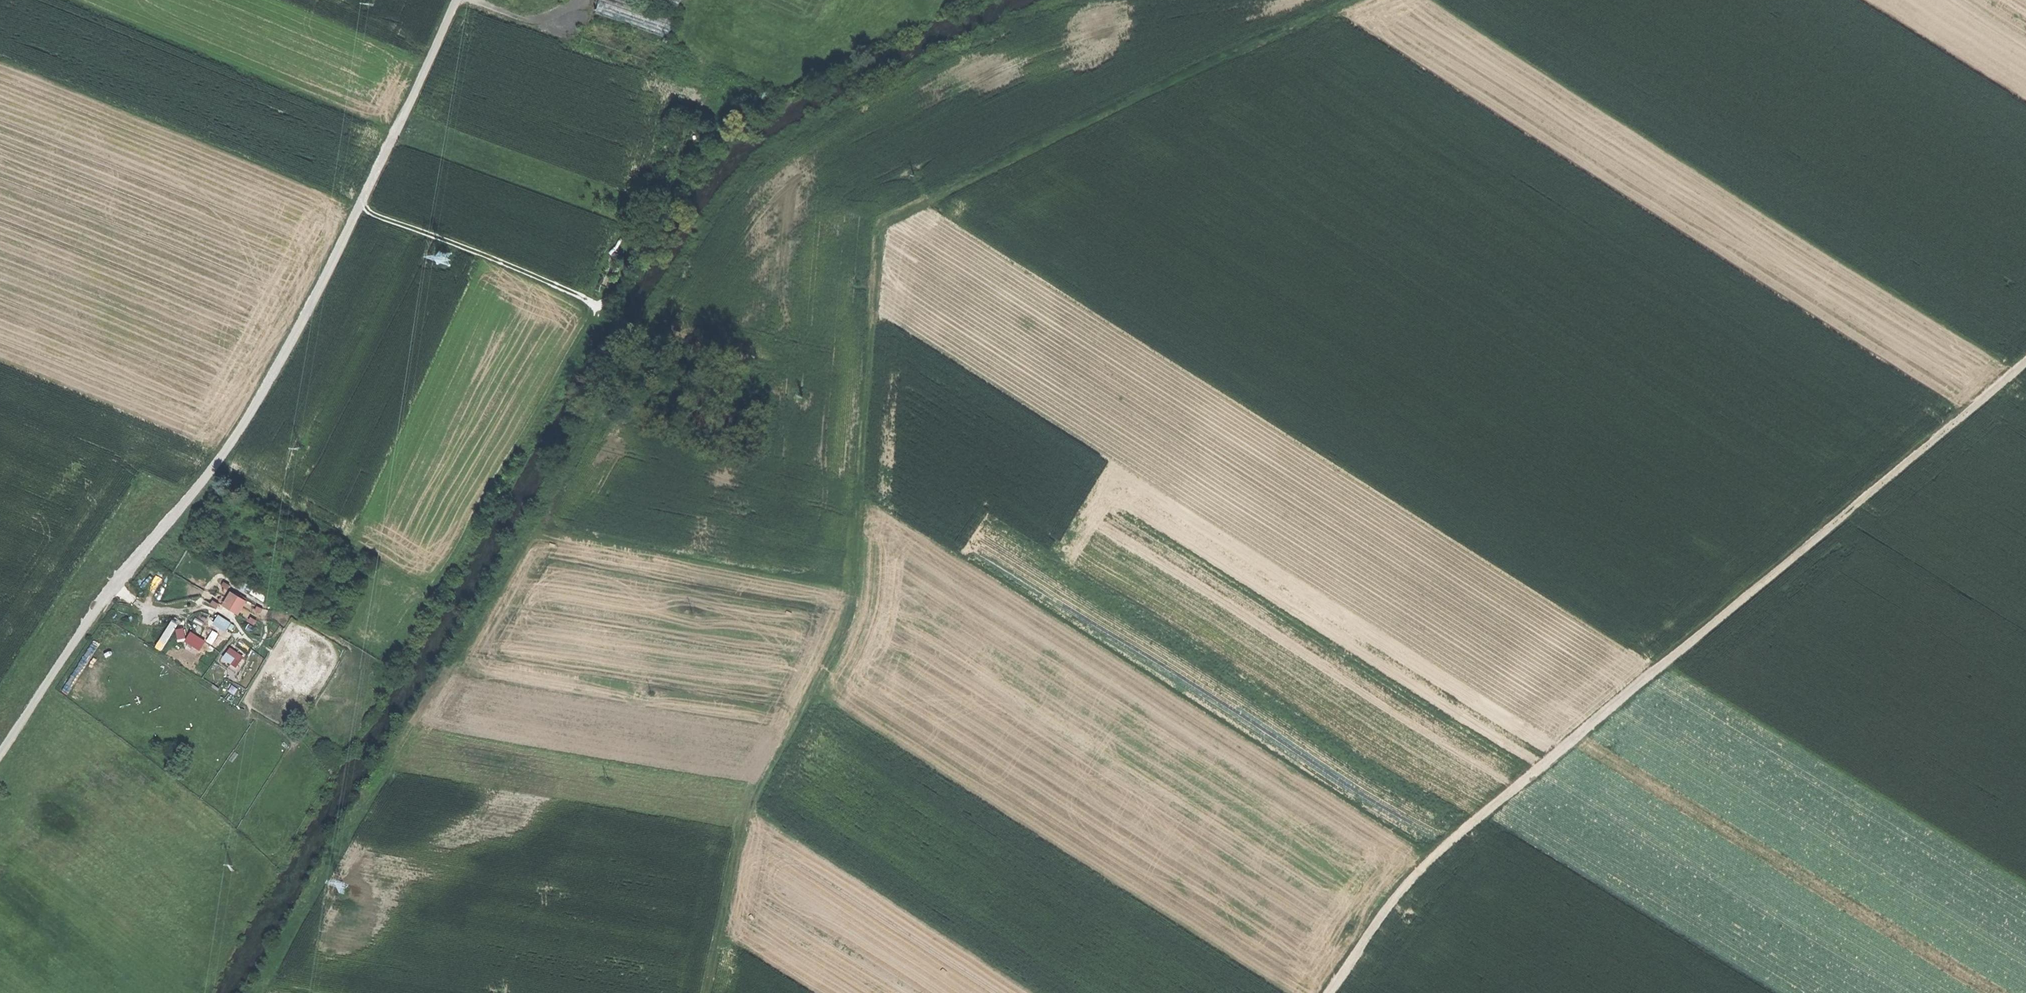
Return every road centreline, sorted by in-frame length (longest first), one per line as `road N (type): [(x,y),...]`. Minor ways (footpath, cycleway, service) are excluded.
road 1 (track): [(1342,0),(888,222),(874,248),(850,625),(746,815),(705,992)]
road 2 (track): [(1327,992),(1395,893),(1460,830),(2025,358)]
road 3 (track): [(0,753),(117,585),(244,428),(457,0)]

